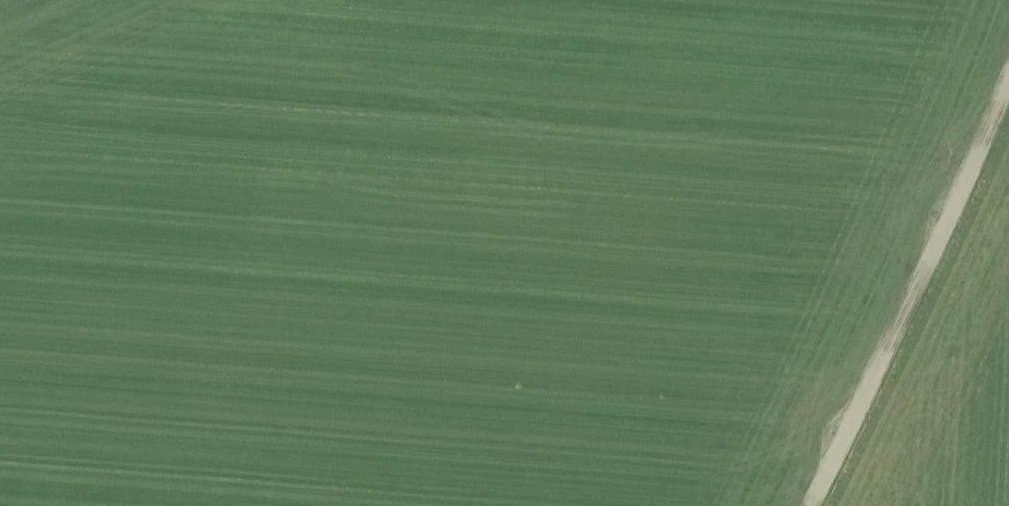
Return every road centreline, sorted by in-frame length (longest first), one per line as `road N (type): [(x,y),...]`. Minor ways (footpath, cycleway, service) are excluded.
road 1 (track): [(1008,72),(808,505)]

